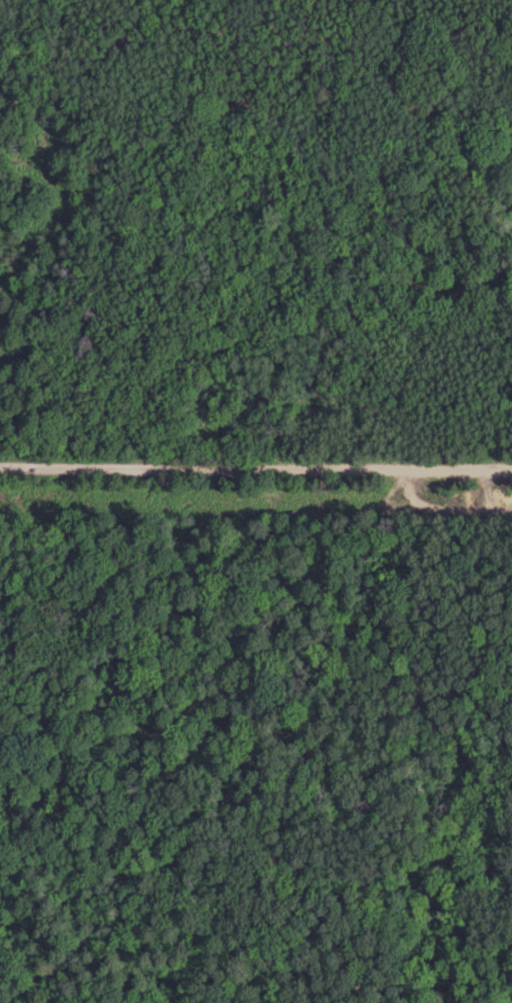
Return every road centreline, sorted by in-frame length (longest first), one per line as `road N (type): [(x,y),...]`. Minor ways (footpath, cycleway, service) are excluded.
road 1 (track): [(0,888),(68,837),(138,849),(256,833),(332,748),(343,569),(355,519),(405,464)]
road 2 (residential): [(0,465),(511,463)]

